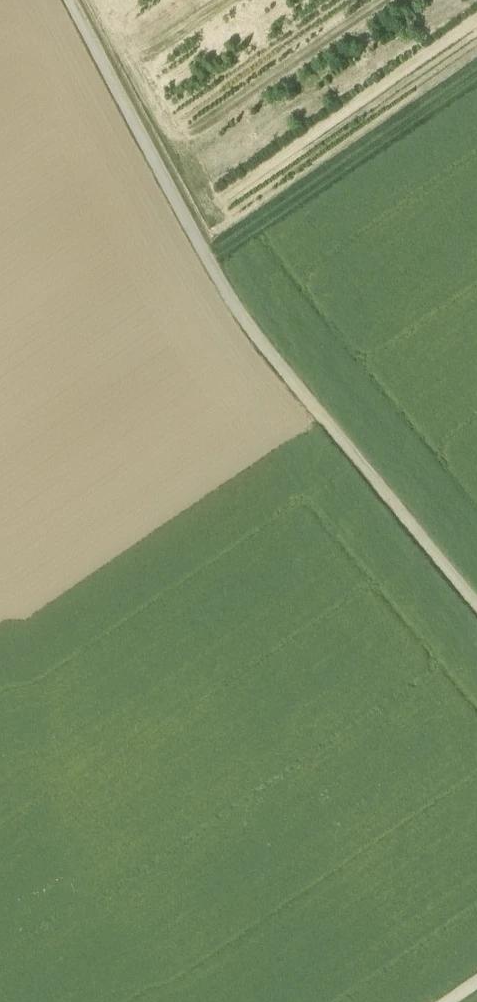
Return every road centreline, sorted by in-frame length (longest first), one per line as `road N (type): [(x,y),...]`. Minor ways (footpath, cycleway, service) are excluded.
road 1 (track): [(476,607),(237,309),(68,0)]

